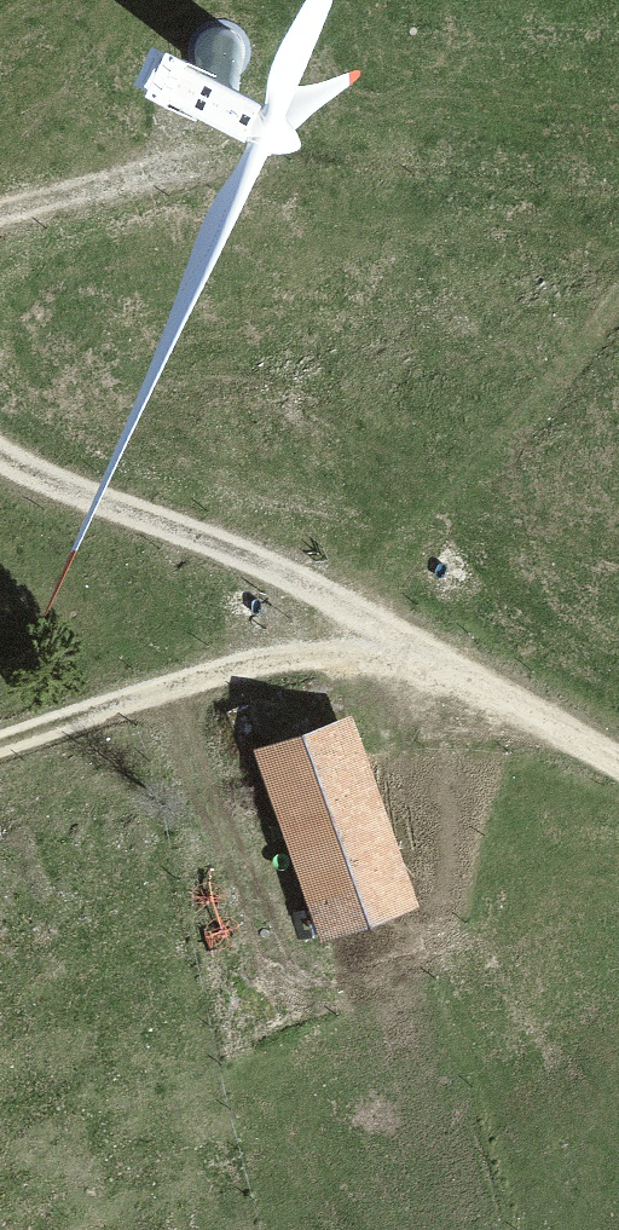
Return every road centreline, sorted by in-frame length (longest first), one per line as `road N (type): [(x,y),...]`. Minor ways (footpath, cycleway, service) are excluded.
road 1 (track): [(0,746),(238,667),(411,651)]
road 2 (track): [(306,586),(175,526),(0,463)]
road 3 (track): [(411,651),(618,763)]
road 4 (track): [(0,225),(183,168)]
road 5 (track): [(411,651),(306,586)]

